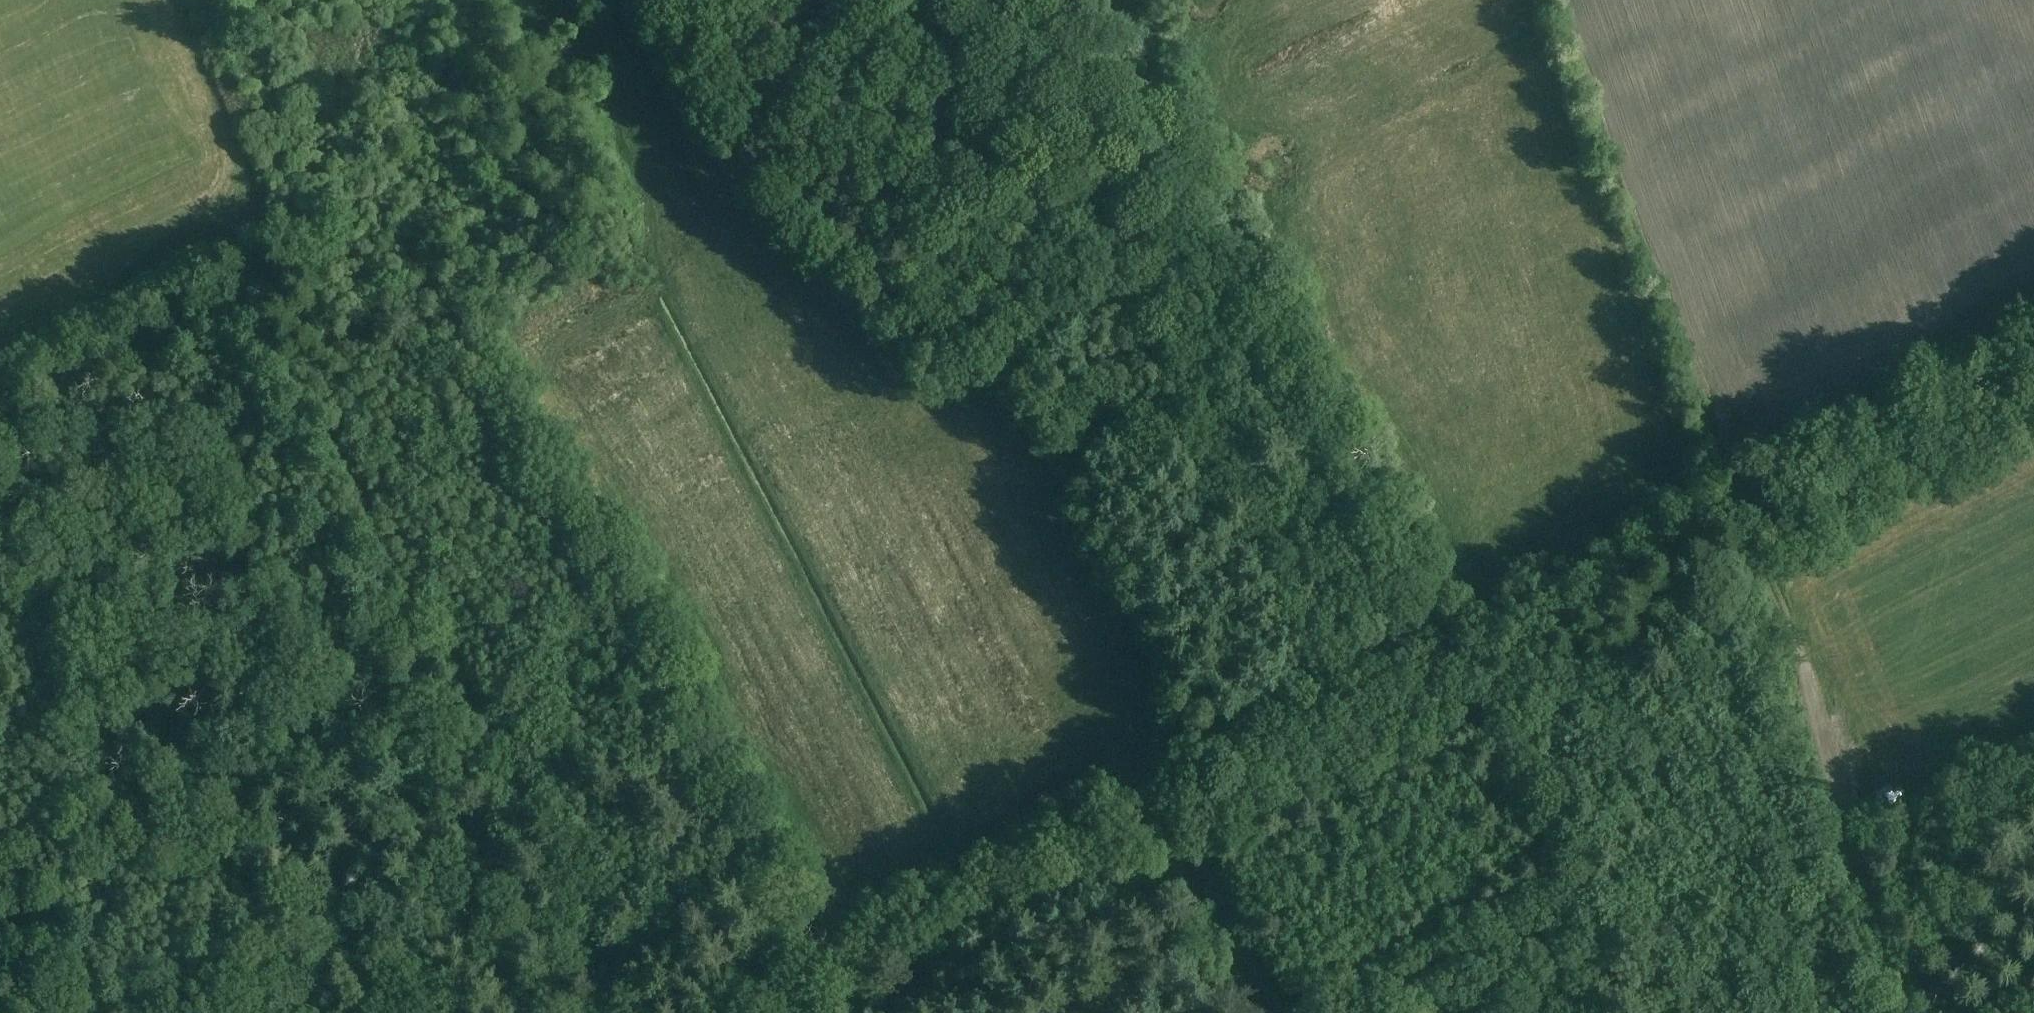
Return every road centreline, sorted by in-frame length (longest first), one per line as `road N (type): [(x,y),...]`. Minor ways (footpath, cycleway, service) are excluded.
road 1 (track): [(1723,517),(1763,574),(1814,703),(1917,1012)]
road 2 (track): [(1158,803),(1265,1012)]

